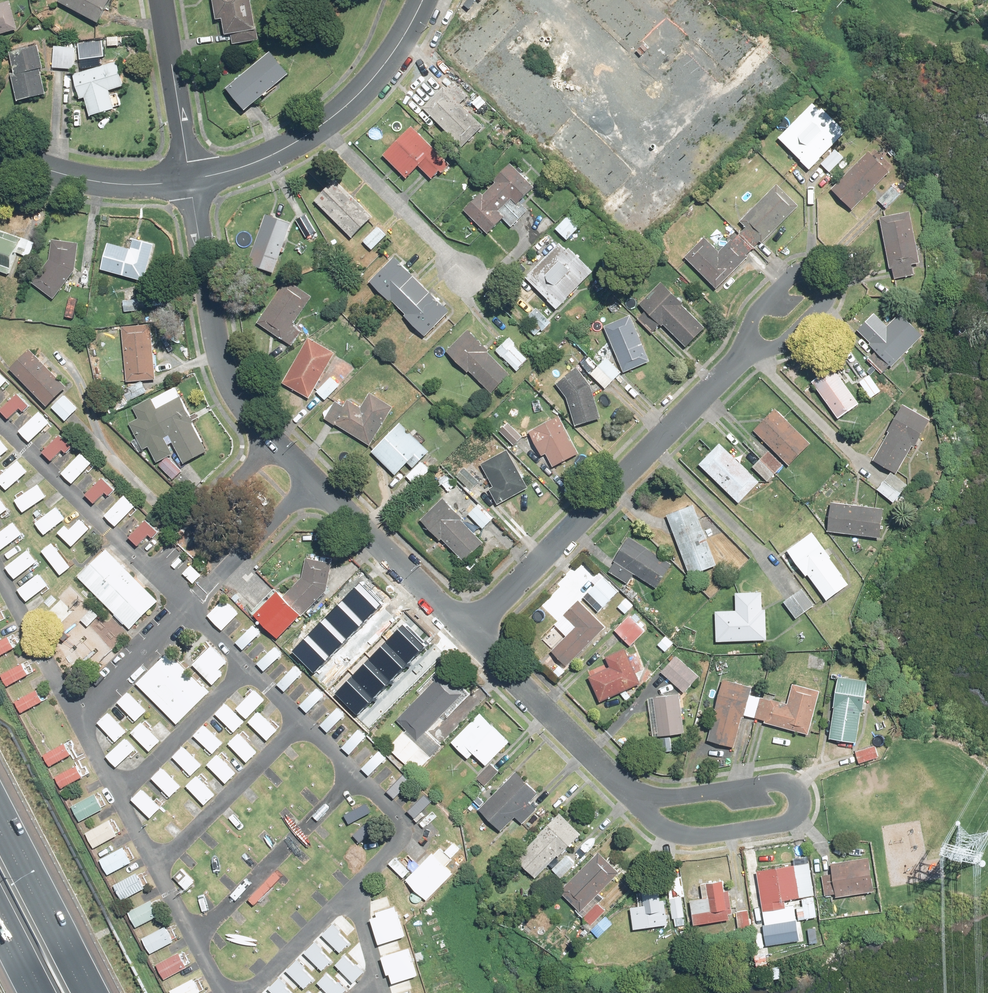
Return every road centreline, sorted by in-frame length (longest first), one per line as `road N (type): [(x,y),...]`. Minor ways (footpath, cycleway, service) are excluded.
road 1 (residential): [(470,631),(742,356)]
road 2 (residential): [(636,800),(776,780),(798,788),(802,809),(794,820),(694,834),(653,815)]
road 3 (residential): [(422,0),(367,86),(321,127),(260,161),(189,181)]
road 4 (residential): [(189,181),(209,323),(237,392),(274,436)]
road 5 (residential): [(0,422),(188,605)]
road 6 (residential): [(470,631),(636,800)]
road 7 (residential): [(355,775),(192,943)]
road 8 (residential): [(550,0),(664,114),(707,69)]
road 9 (residential): [(742,356),(759,310),(801,272),(820,270),(826,303),(779,346)]
road 10 (residential): [(315,477),(470,631)]
road 11 (residential): [(299,719),(156,871)]
road 12 (residential): [(189,181),(91,182),(0,150)]
road 13 (motorway): [(0,826),(87,992)]
road 14 (residential): [(245,666),(117,797)]
road 15 (residential): [(164,0),(189,181)]
road 16 (residential): [(274,436),(191,526),(193,538),(227,570)]
road 17 (residential): [(75,719),(0,572)]
road 18 (residential): [(188,605),(75,719)]
road 19 (residential): [(356,889),(251,992)]
road 20 (residential): [(355,775),(391,808),(400,830),(356,889)]
road 21 (residential): [(315,477),(227,570)]

